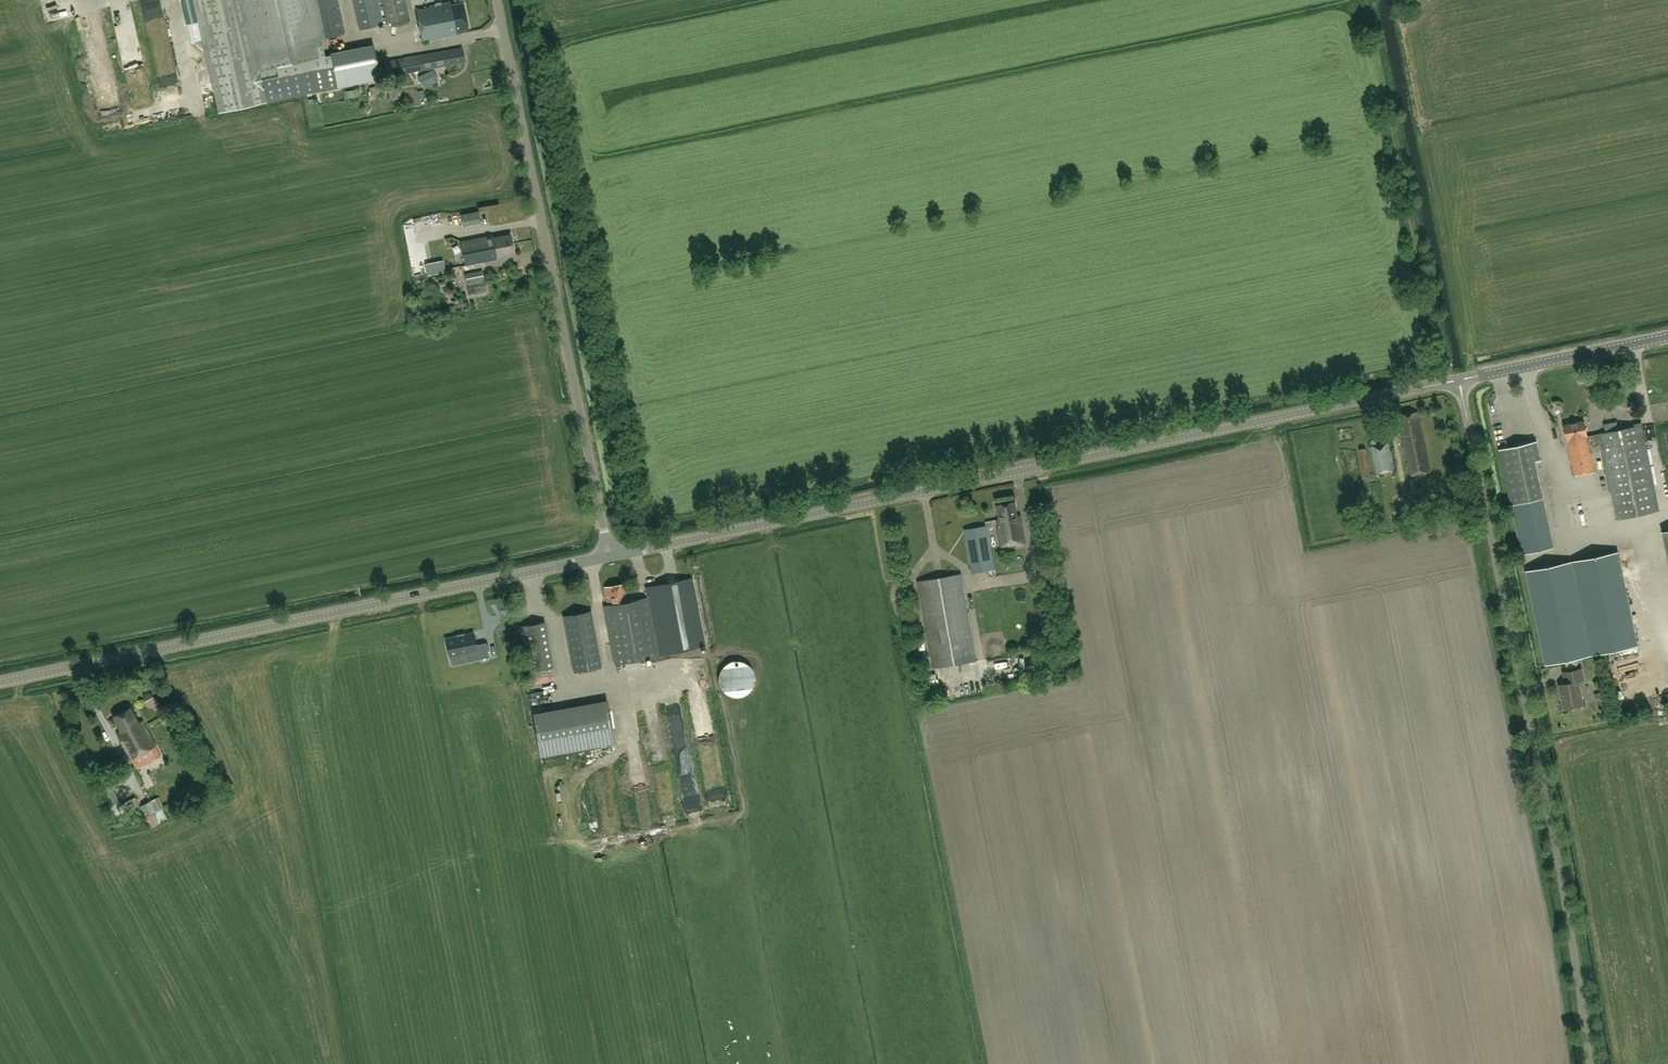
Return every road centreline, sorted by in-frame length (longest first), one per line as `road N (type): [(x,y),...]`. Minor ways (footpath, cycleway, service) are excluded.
road 1 (tertiary): [(610,557),(1460,381)]
road 2 (unclassified): [(1592,1063),(1460,381)]
road 3 (tertiary): [(0,684),(610,557)]
road 4 (unclassified): [(610,557),(494,0)]
road 5 (tertiary): [(1460,381),(1667,338)]

